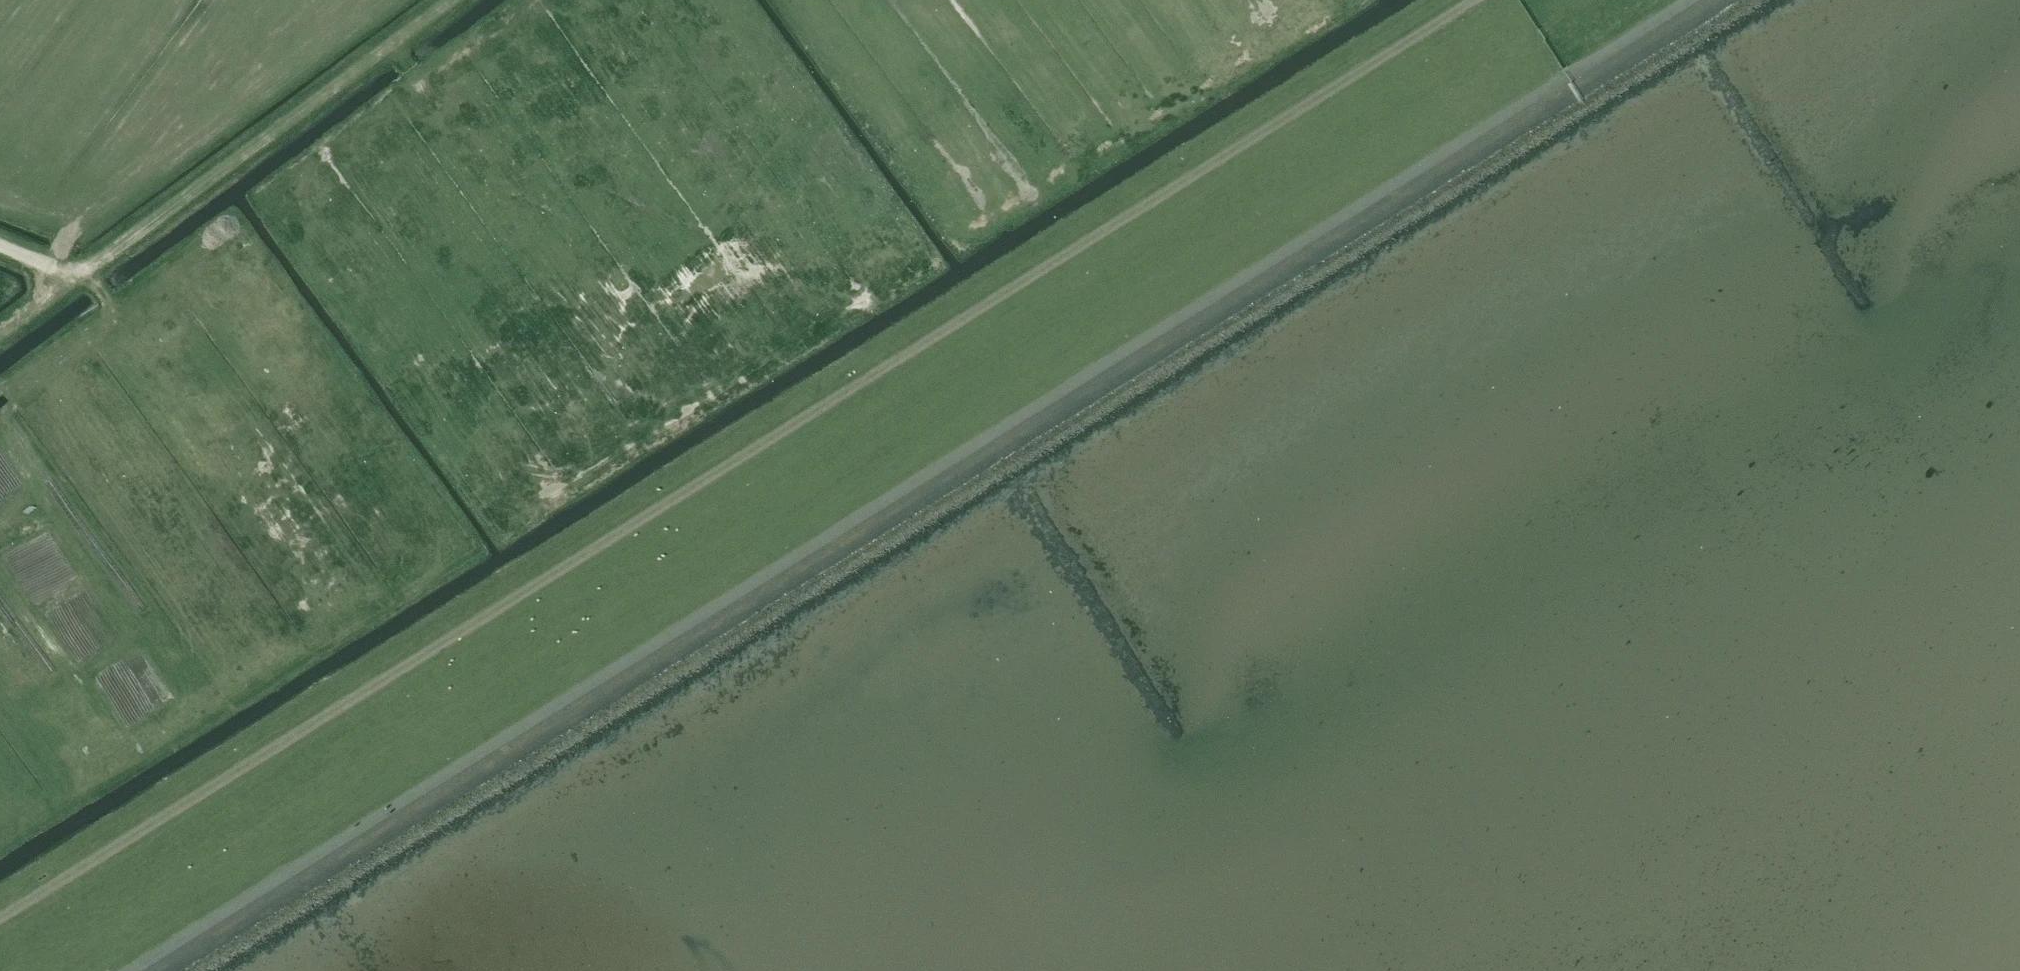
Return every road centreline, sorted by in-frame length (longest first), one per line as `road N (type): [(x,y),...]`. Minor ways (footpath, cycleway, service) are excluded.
road 1 (track): [(0,333),(461,0)]

